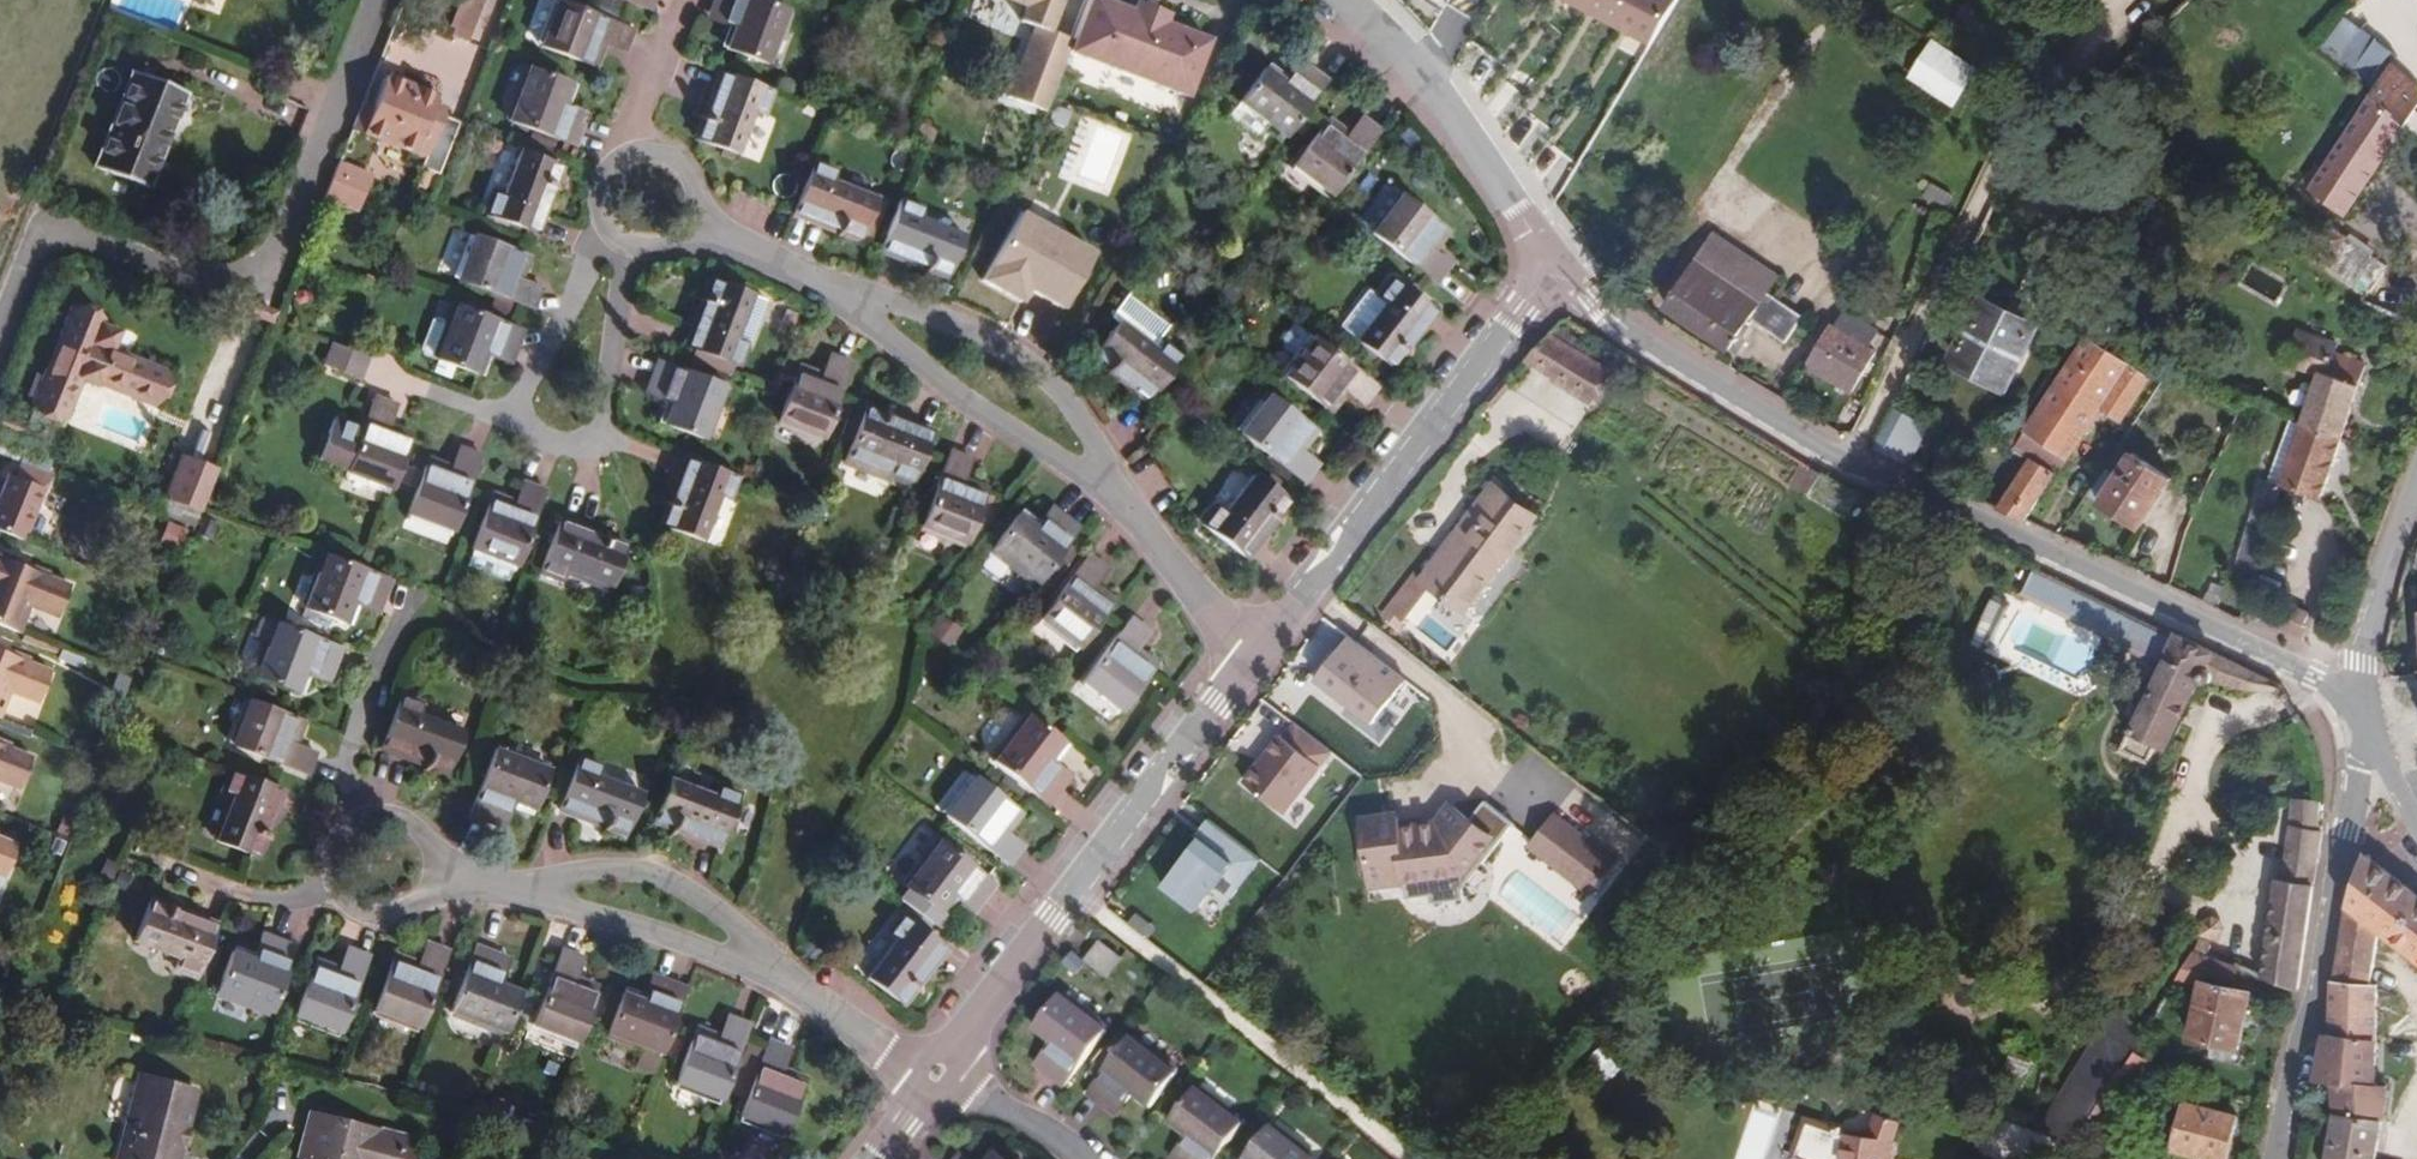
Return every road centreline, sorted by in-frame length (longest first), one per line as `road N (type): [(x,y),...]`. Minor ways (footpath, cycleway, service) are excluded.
road 1 (tertiary): [(2352,697),(1848,460),(1616,321),(1570,278)]
road 2 (residential): [(369,0),(252,301),(42,214),(0,315)]
road 3 (tertiary): [(1259,658),(939,1076)]
road 4 (tertiary): [(1570,278),(1523,309),(1259,658)]
road 5 (residential): [(2279,1158),(2276,1132),(2296,1038),(2311,1018),(2368,739)]
road 6 (tertiary): [(1570,278),(1454,116),(1328,0)]
road 7 (residential): [(1109,495),(1089,434),(1041,378),(963,327),(887,302),(836,297)]
road 8 (residential): [(836,297),(866,333),(1039,462),(1109,495)]
road 9 (residential): [(521,424),(554,445),(586,450),(599,436),(599,344),(626,253)]
road 10 (residential): [(756,967),(737,919),(693,885),(640,865),(584,865),(534,889)]
road 11 (residential): [(534,889),(584,918),(756,967)]
road 12 (residential): [(360,819),(354,780),(366,697),(418,603)]
road 13 (tertiary): [(2352,697),(2416,484)]
road 14 (residential): [(1259,658),(1203,608),(1109,495)]
road 15 (residential): [(939,1076),(756,967)]
road 16 (residential): [(600,231),(523,402),(521,424)]
road 17 (residential): [(360,819),(335,844),(331,861),(351,907),(400,915),(434,879)]
road 18 (residential): [(631,155),(625,111),(673,0)]
road 19 (residential): [(939,1076),(1080,1158)]
road 20 (residential): [(836,297),(693,219)]

